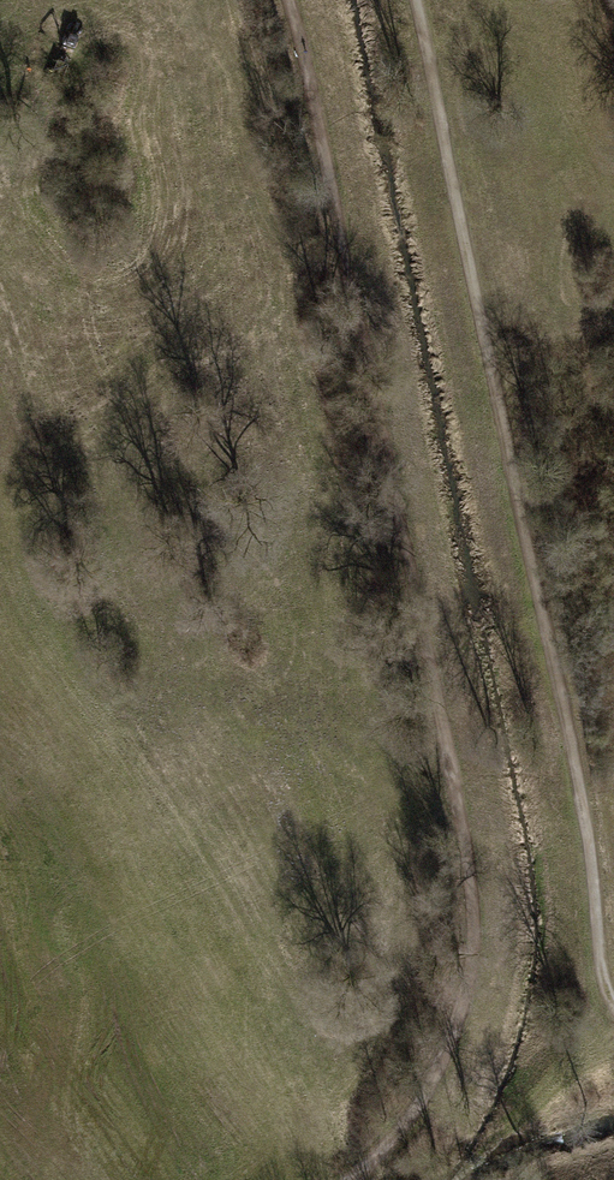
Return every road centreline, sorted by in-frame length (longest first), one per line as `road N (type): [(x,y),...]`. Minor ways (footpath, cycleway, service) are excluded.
road 1 (track): [(288,0),(463,814),(475,906),(464,999),(425,1095),(352,1179)]
road 2 (track): [(410,0),(576,787),(602,977),(613,1005)]

